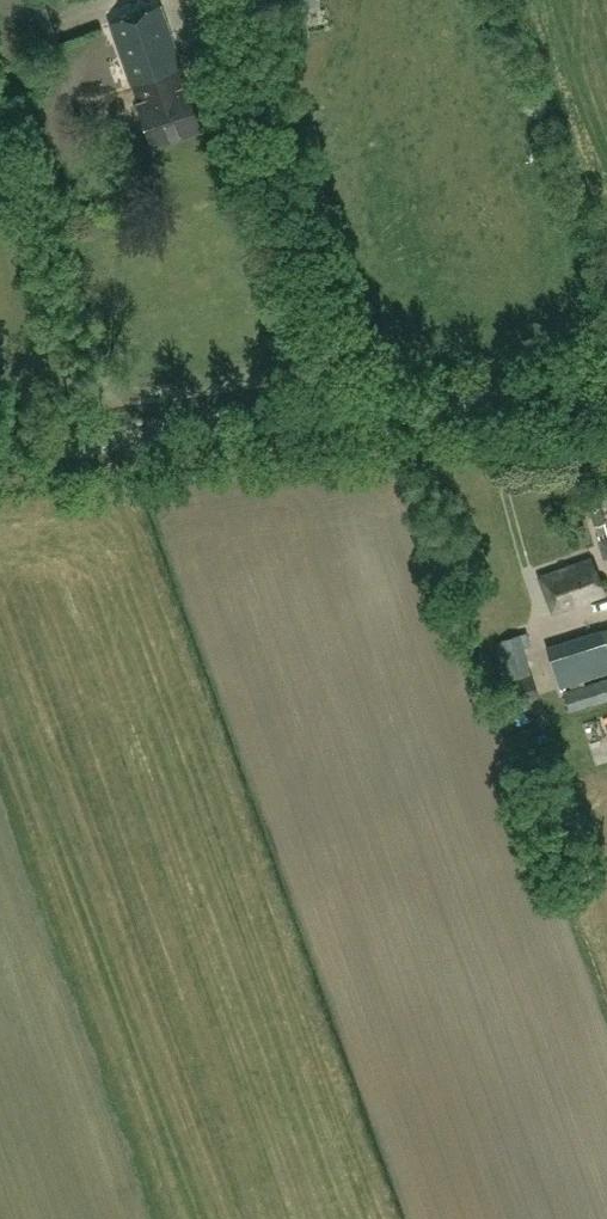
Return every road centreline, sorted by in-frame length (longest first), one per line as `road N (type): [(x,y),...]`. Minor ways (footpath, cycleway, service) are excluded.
road 1 (tertiary): [(0,460),(606,383)]

